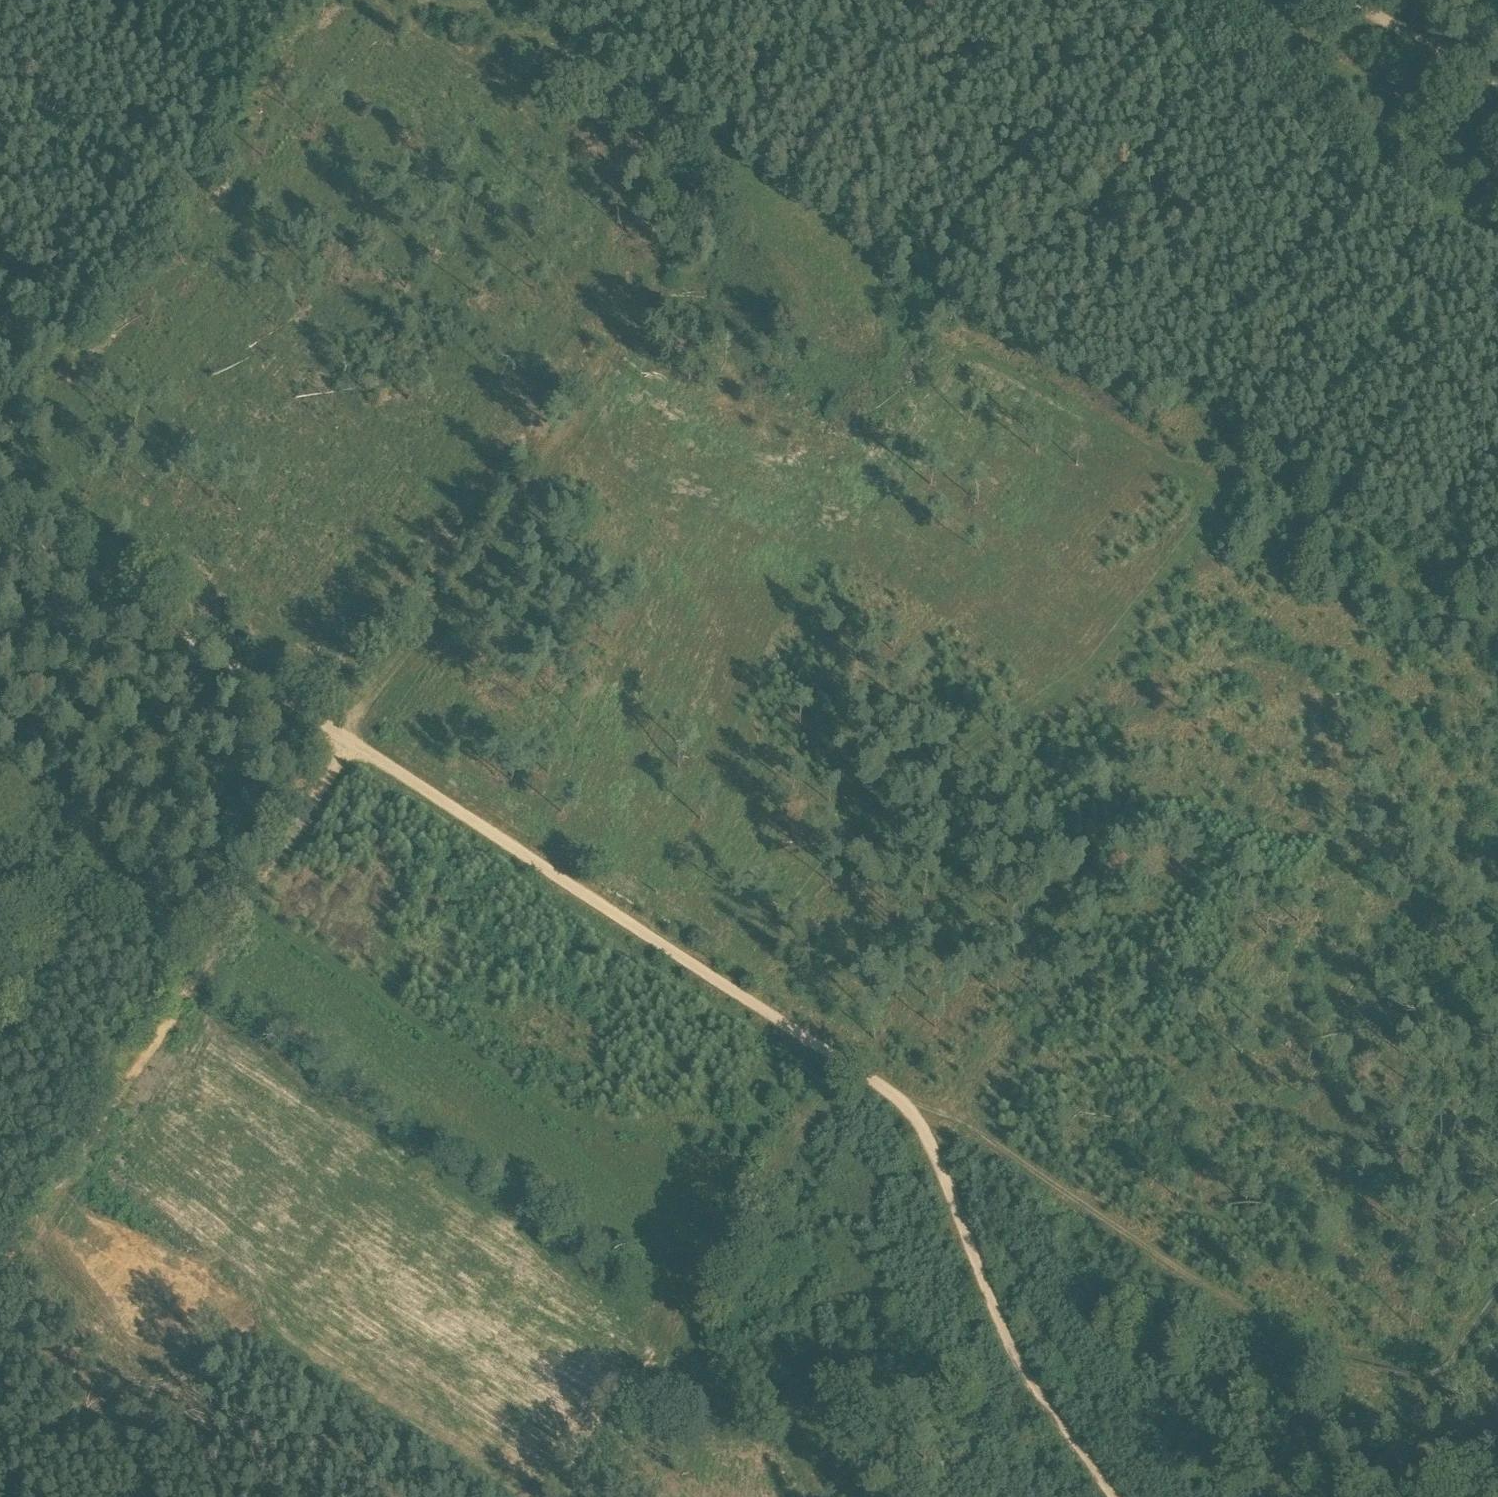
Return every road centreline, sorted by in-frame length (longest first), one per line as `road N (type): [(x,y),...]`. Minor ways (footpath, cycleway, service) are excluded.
road 1 (track): [(910,1104),(353,747)]
road 2 (track): [(1116,1496),(1034,1379),(910,1104)]
road 3 (track): [(339,738),(0,518)]
road 4 (track): [(1497,96),(1342,0)]

